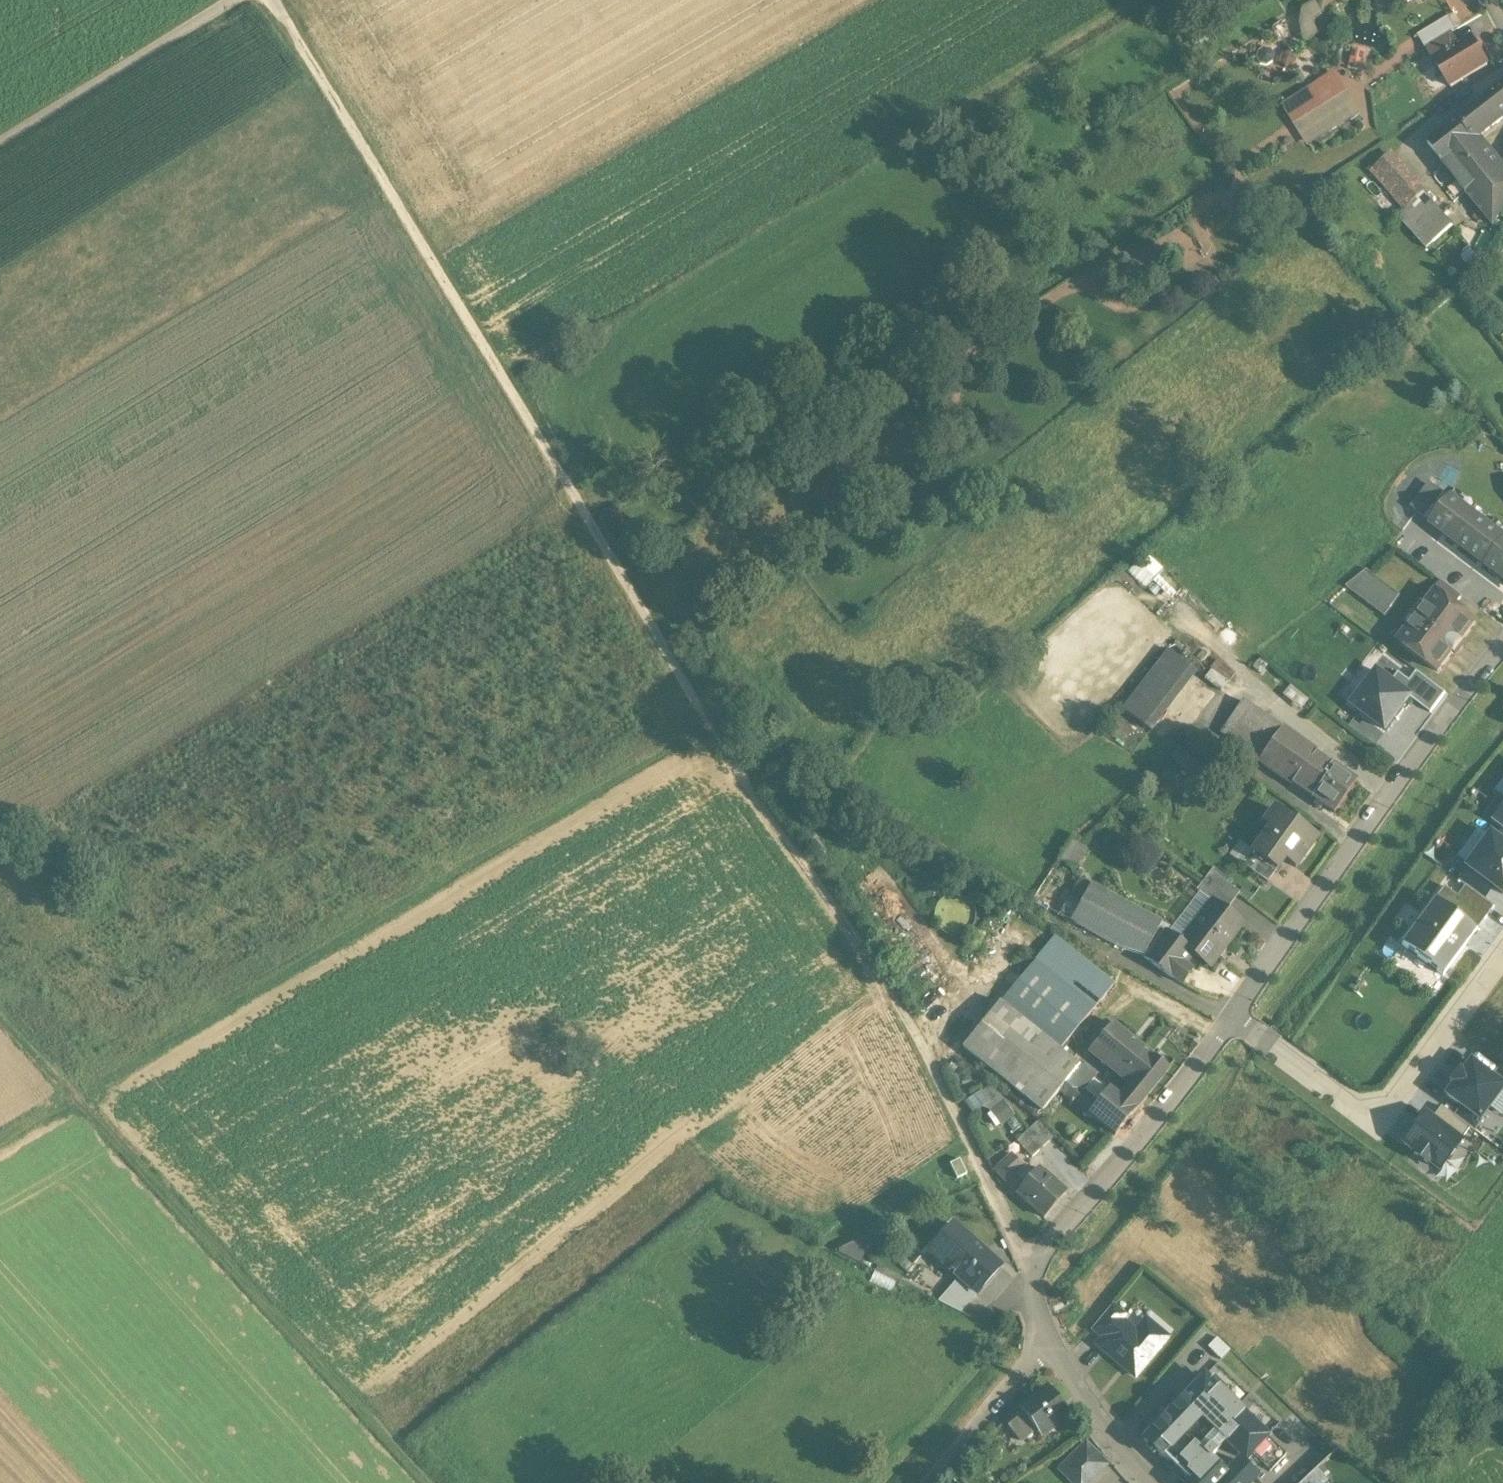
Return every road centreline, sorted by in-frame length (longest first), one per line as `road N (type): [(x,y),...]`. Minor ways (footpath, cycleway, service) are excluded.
road 1 (track): [(270,0),(711,736),(900,1011),(1030,1264)]
road 2 (track): [(711,736),(490,858),(80,1105)]
road 3 (track): [(0,1020),(429,1482)]
road 4 (residential): [(1232,1016),(1129,1156),(1030,1264),(1025,1283),(1040,1341),(1093,1421),(1151,1482)]
road 5 (residential): [(1502,645),(1232,1016)]
road 6 (residential): [(1232,1016),(1354,1106),(1403,1098),(1502,958)]
road 7 (track): [(0,145),(236,0)]
road 8 (track): [(1040,1341),(928,1482)]

